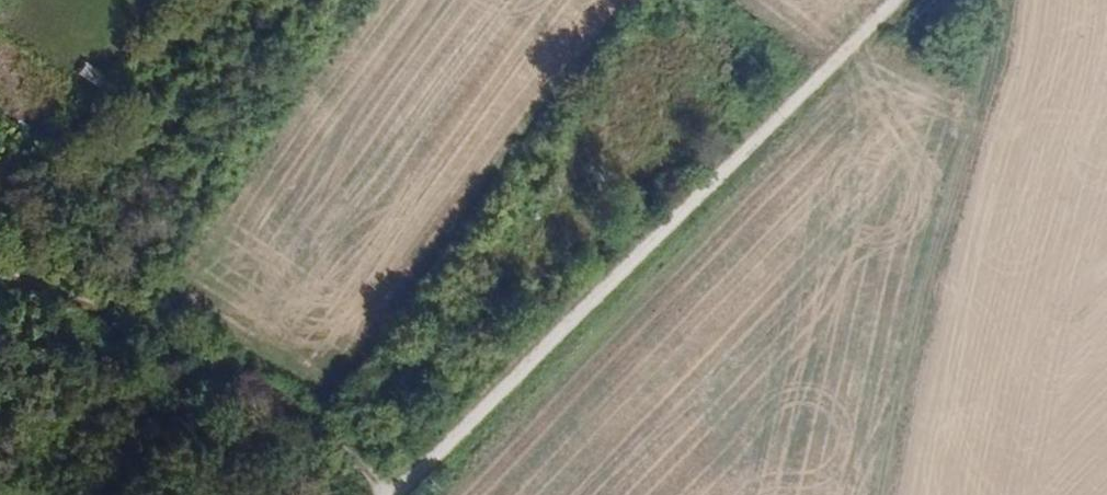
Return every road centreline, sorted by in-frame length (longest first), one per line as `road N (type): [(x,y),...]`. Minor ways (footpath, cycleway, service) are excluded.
road 1 (track): [(394,494),(897,0)]
road 2 (track): [(892,494),(999,0)]
road 3 (track): [(389,494),(325,439),(208,368),(86,305),(0,272)]

